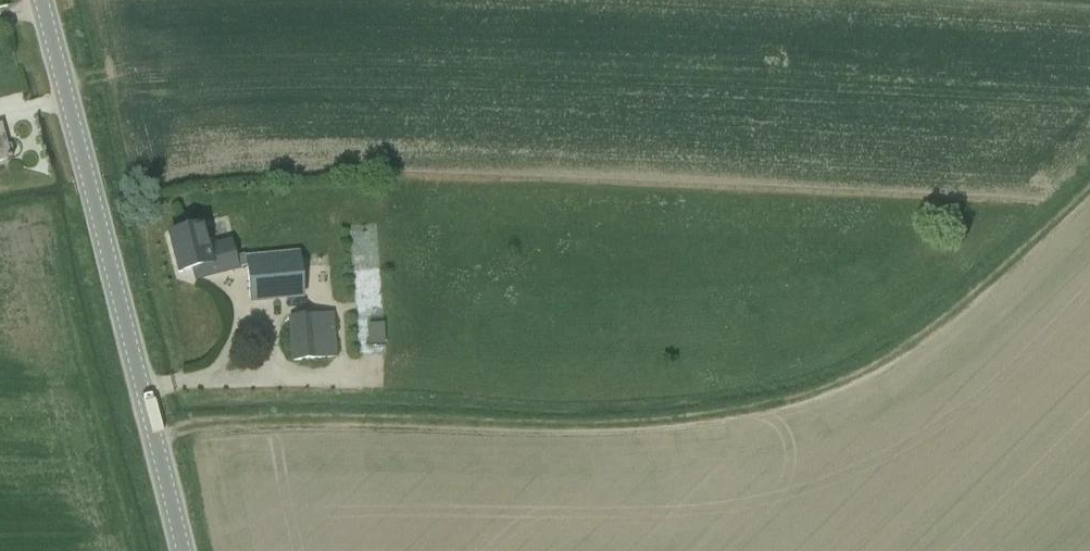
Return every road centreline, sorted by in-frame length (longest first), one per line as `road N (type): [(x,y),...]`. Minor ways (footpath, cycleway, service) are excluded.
road 1 (tertiary): [(181,550),(39,0)]

